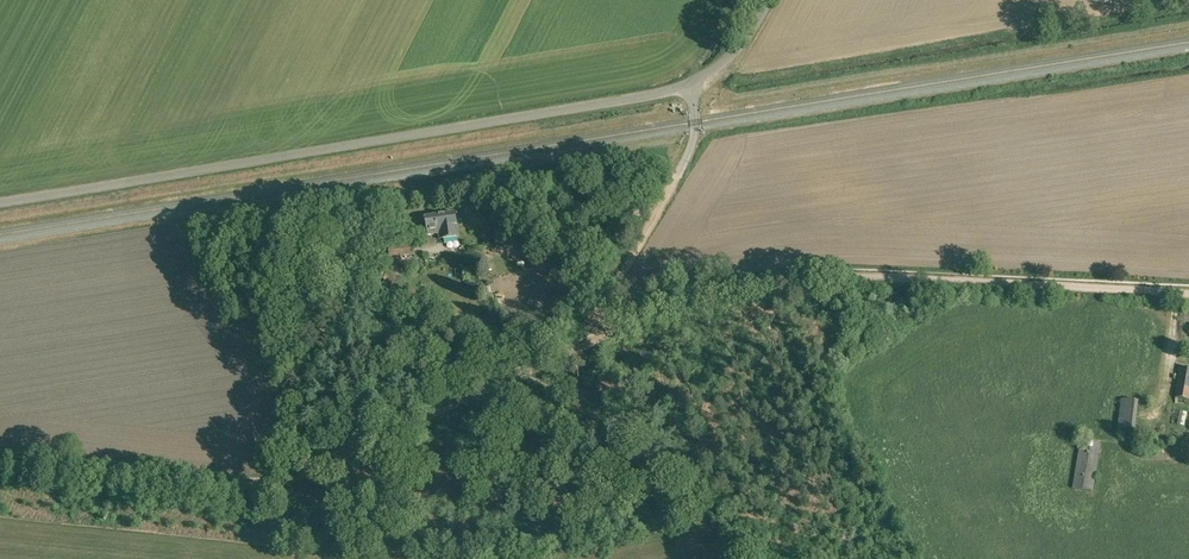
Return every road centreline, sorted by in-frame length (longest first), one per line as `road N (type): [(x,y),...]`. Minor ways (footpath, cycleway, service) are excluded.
road 1 (unclassified): [(0,204),(653,95),(713,70),(747,35),(766,0)]
road 2 (track): [(601,336),(259,487),(0,462)]
road 3 (track): [(1188,293),(812,276),(718,290),(601,336)]
road 4 (track): [(601,336),(606,297),(692,142),(690,81)]
road 5 (track): [(254,486),(307,403),(367,255),(381,259)]
road 6 (track): [(612,332),(697,488),(707,533),(699,547)]
road 7 (track): [(334,460),(367,477),(372,506),(316,530),(305,543)]

